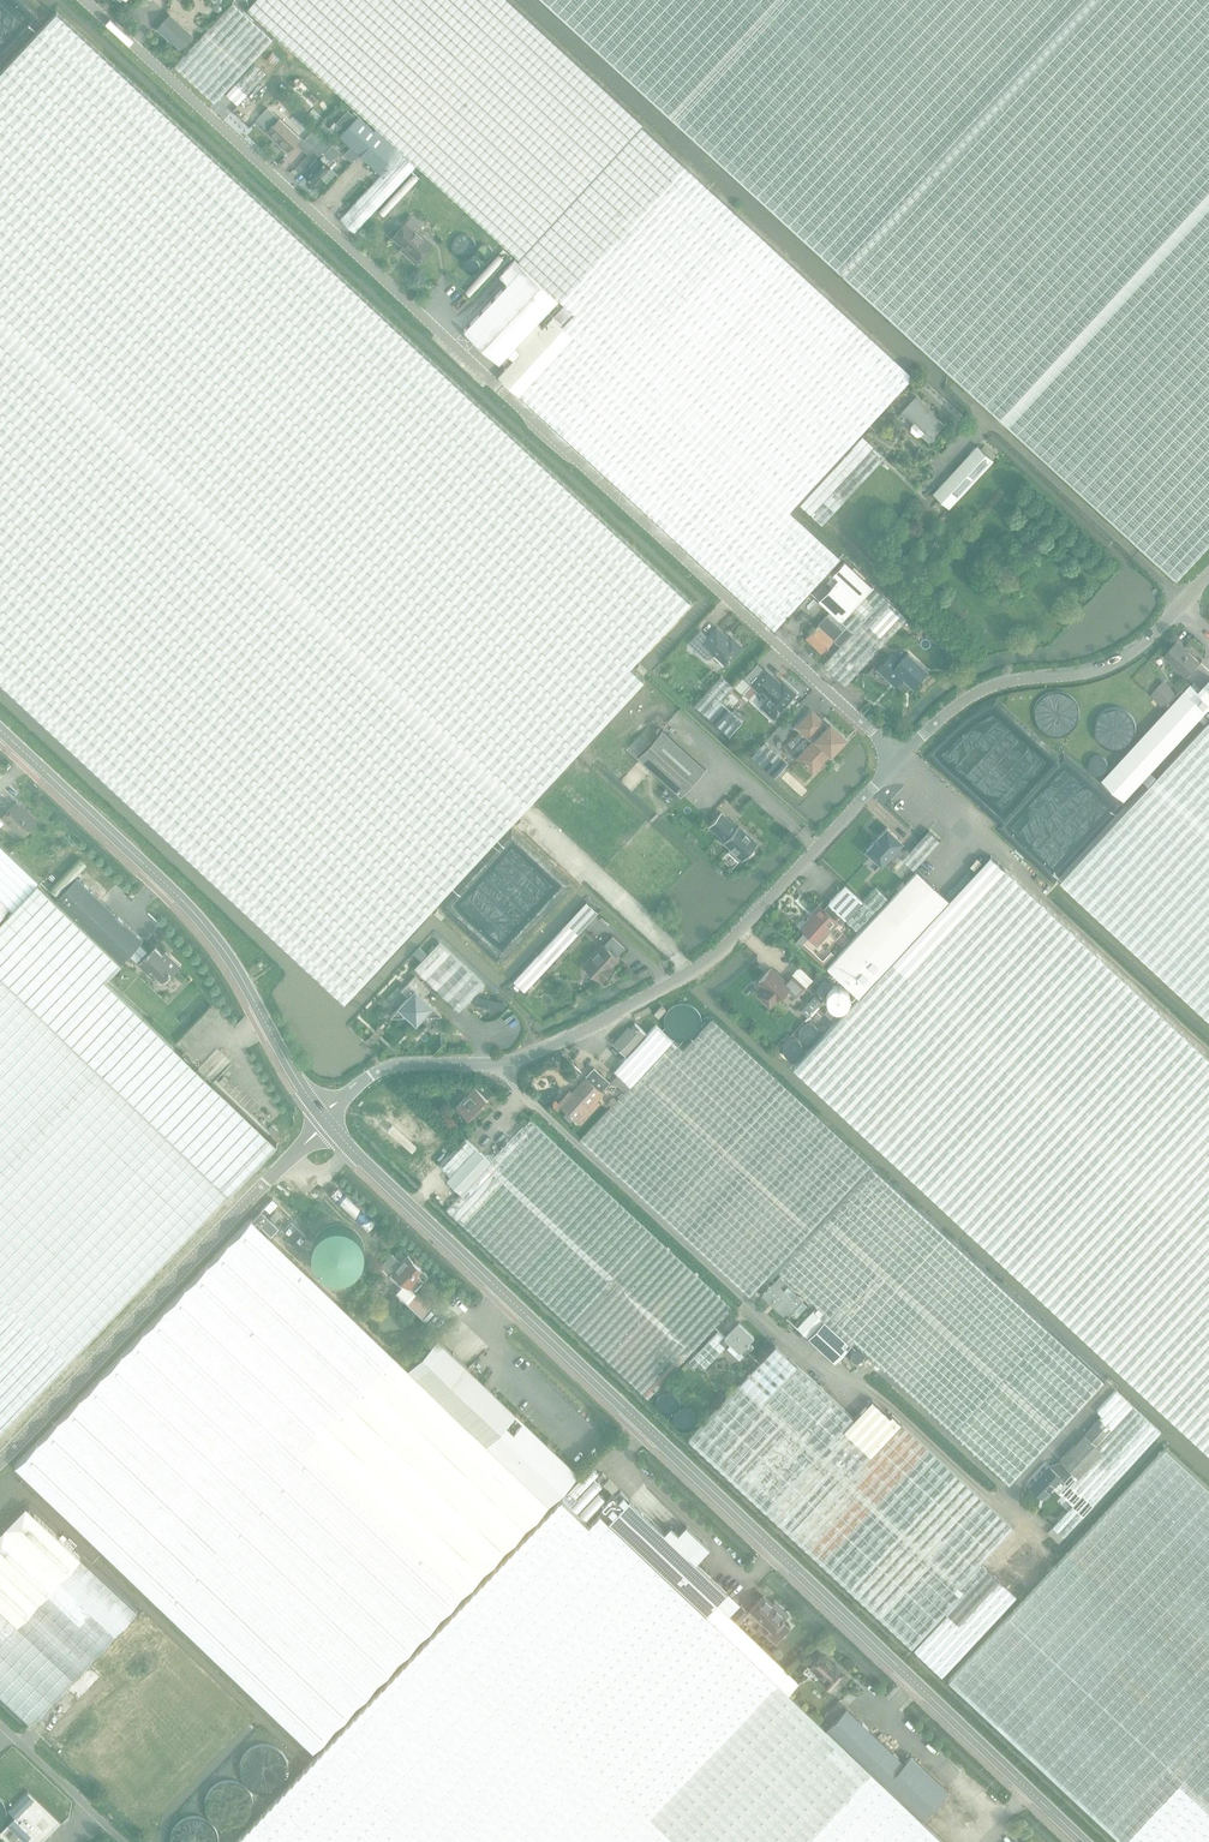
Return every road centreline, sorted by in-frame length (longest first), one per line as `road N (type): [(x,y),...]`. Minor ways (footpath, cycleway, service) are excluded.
road 1 (unclassified): [(899,762),(87,0)]
road 2 (tertiary): [(1085,1841),(321,1114)]
road 3 (unclassified): [(1026,1511),(877,1368),(840,1386),(515,1084),(501,1059)]
road 4 (tertiary): [(321,1114),(191,904),(0,718)]
road 5 (unclassified): [(501,1059),(565,1035),(719,946),(899,762)]
road 6 (tertiary): [(0,1462),(321,1114)]
road 7 (unclassified): [(1208,1051),(899,762)]
road 8 (unclassified): [(899,762),(943,710),(981,684),(1106,663),(1182,607)]
road 9 (unclassified): [(321,1114),(385,1064),(501,1059)]
road 10 (unclassified): [(124,1841),(0,1724)]

